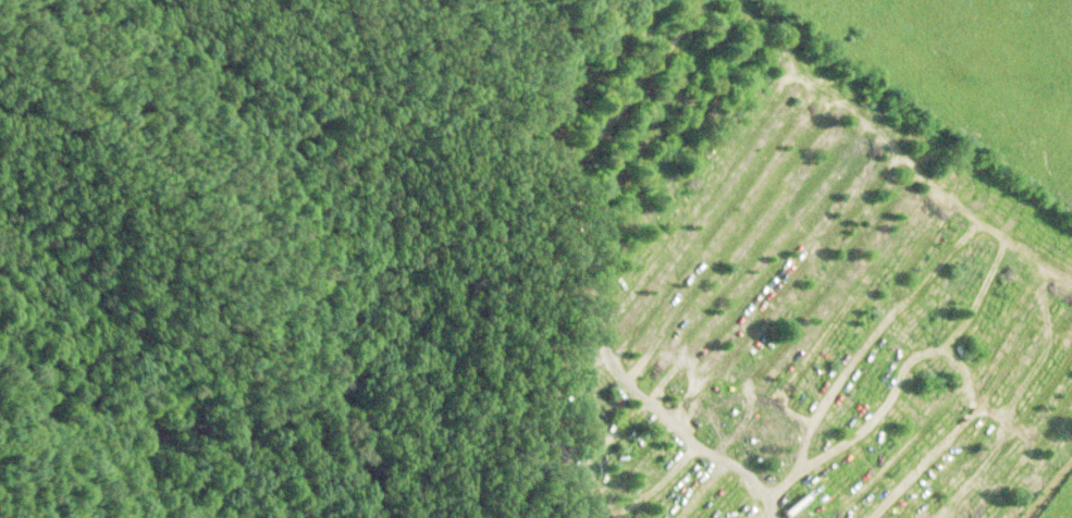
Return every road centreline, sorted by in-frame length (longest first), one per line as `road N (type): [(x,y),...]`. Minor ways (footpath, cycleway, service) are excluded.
road 1 (residential): [(118,517),(119,464),(149,436),(274,421),(295,404),(318,400),(349,415),(374,517)]

